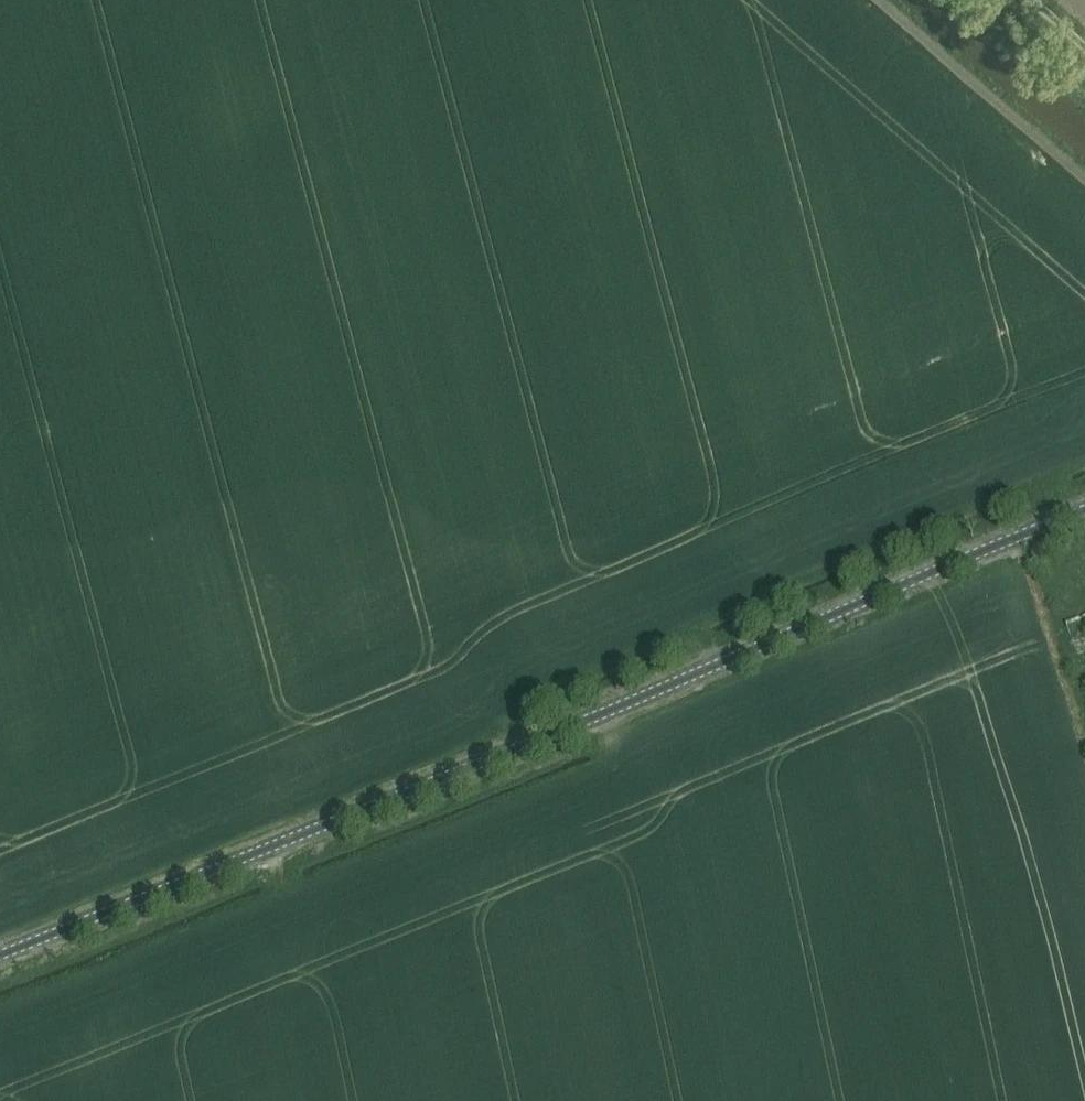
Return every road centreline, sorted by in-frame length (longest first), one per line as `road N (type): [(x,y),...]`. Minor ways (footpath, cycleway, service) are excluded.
road 1 (tertiary): [(0,958),(1084,513)]

